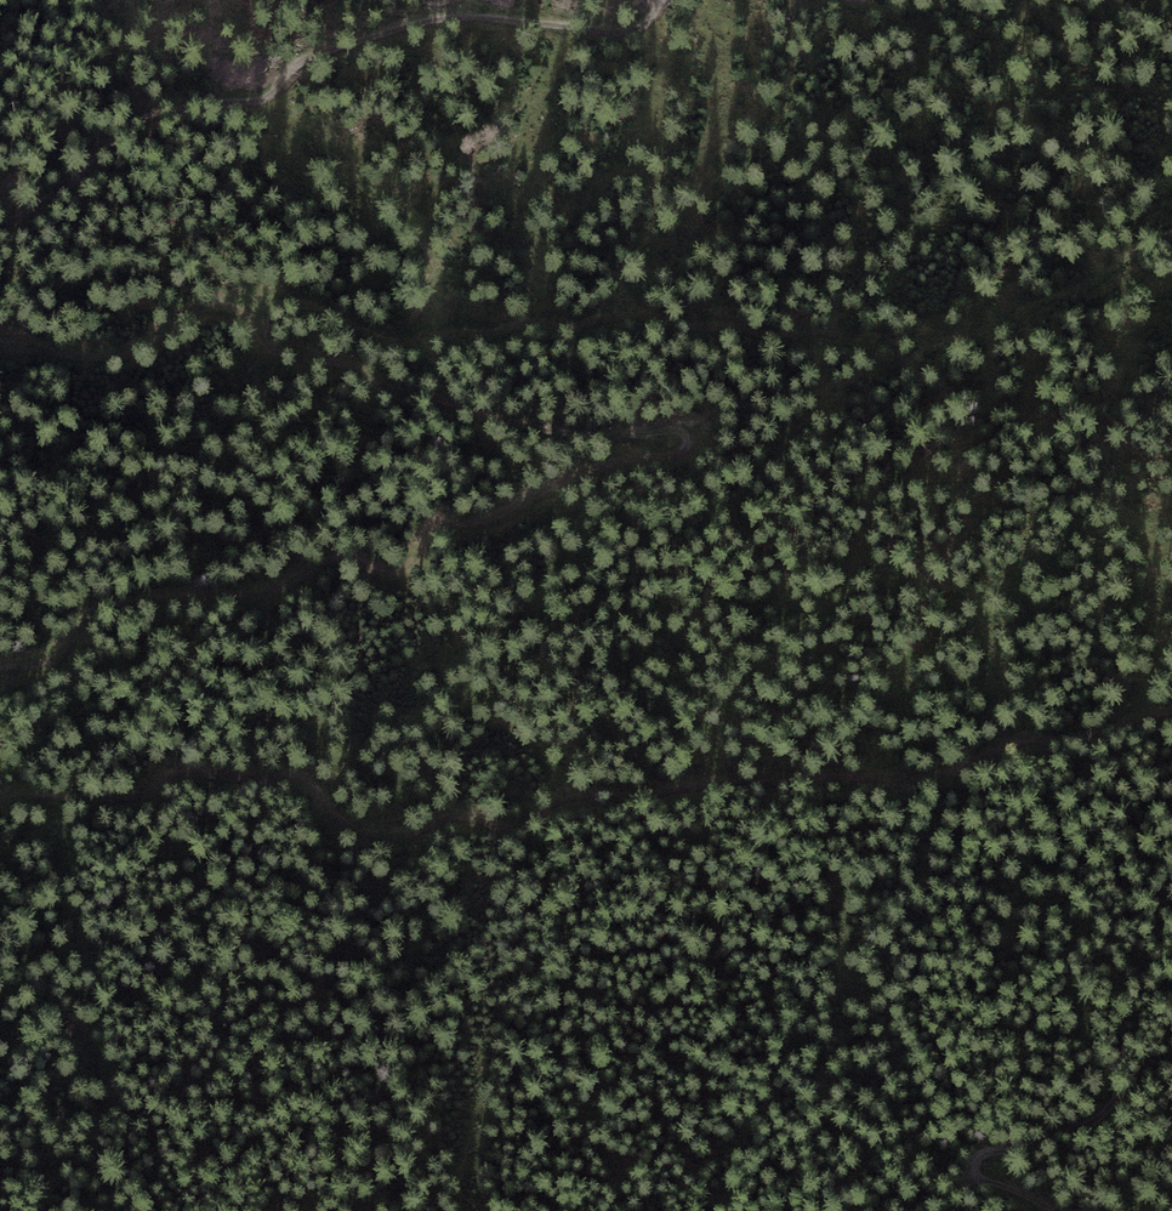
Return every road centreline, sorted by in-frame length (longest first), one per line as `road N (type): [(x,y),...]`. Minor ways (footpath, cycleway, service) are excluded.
road 1 (track): [(0,668),(58,662),(102,609),(135,601),(267,595),(346,559),(386,575),(412,568),(437,526),(469,526),(591,468),(687,448),(682,429),(594,434),(514,424),(431,395),(390,394),(354,366),(280,355),(260,338),(259,316),(275,304),(308,305)]
road 2 (track): [(1171,713),(1080,739),(1020,741),(952,773),(903,781),(824,776),(635,800),(596,792),(561,801),(530,824),(504,827),(452,814),(407,835),(377,837),(346,827),(303,776),(181,770),(142,797),(0,801)]
road 3 (track): [(0,232),(144,117),(257,102),(317,49),(447,16),(623,31),(643,23),(659,0)]
road 4 (track): [(1171,1055),(1133,1079),(1096,1120),(1015,1149),(981,1152),(972,1164),(974,1176),(1059,1210)]
road 5 (track): [(259,316),(213,306),(114,359),(0,345)]

